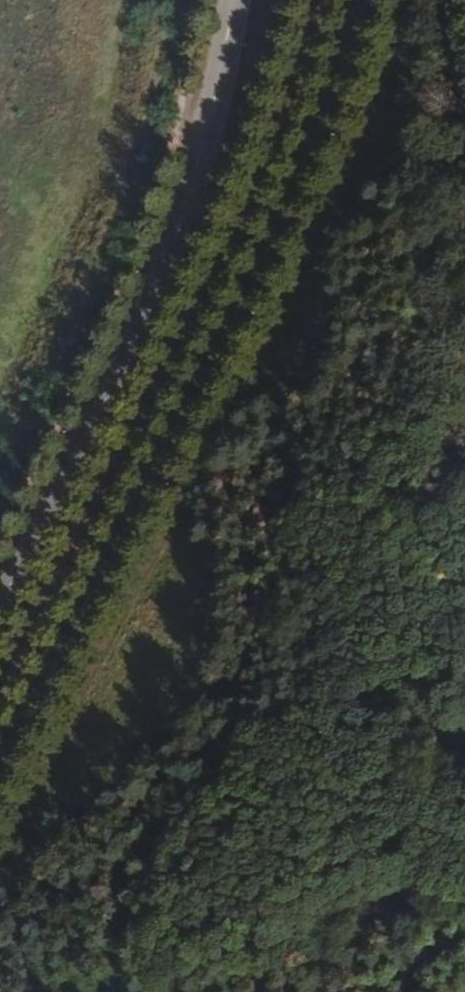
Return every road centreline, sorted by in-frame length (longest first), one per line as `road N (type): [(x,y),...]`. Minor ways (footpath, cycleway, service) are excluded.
road 1 (primary): [(0,765),(274,237),(358,0)]
road 2 (primary): [(235,0),(188,196),(154,294),(0,607)]

